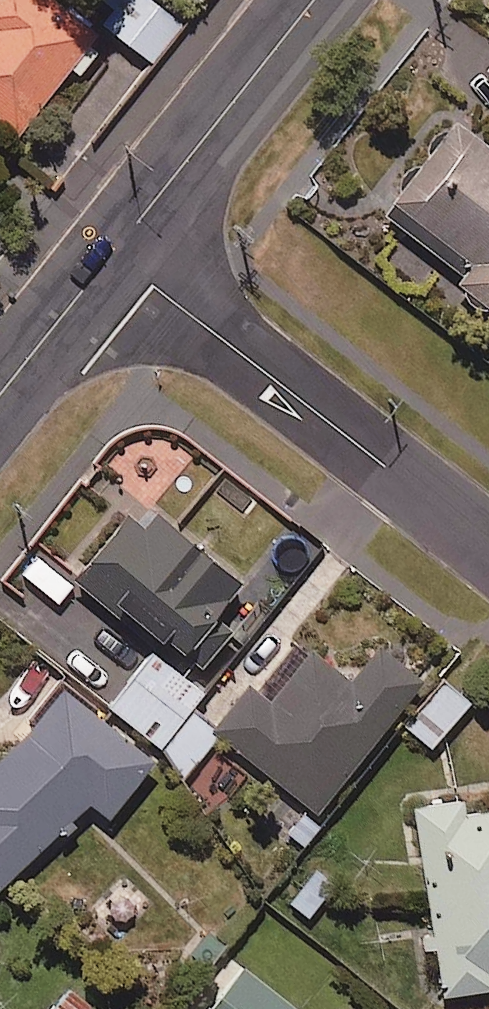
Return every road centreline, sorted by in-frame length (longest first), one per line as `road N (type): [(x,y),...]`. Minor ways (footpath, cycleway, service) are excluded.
road 1 (residential): [(488,549),(113,256)]
road 2 (secondary): [(113,256),(316,0)]
road 3 (secondary): [(0,398),(113,256)]

